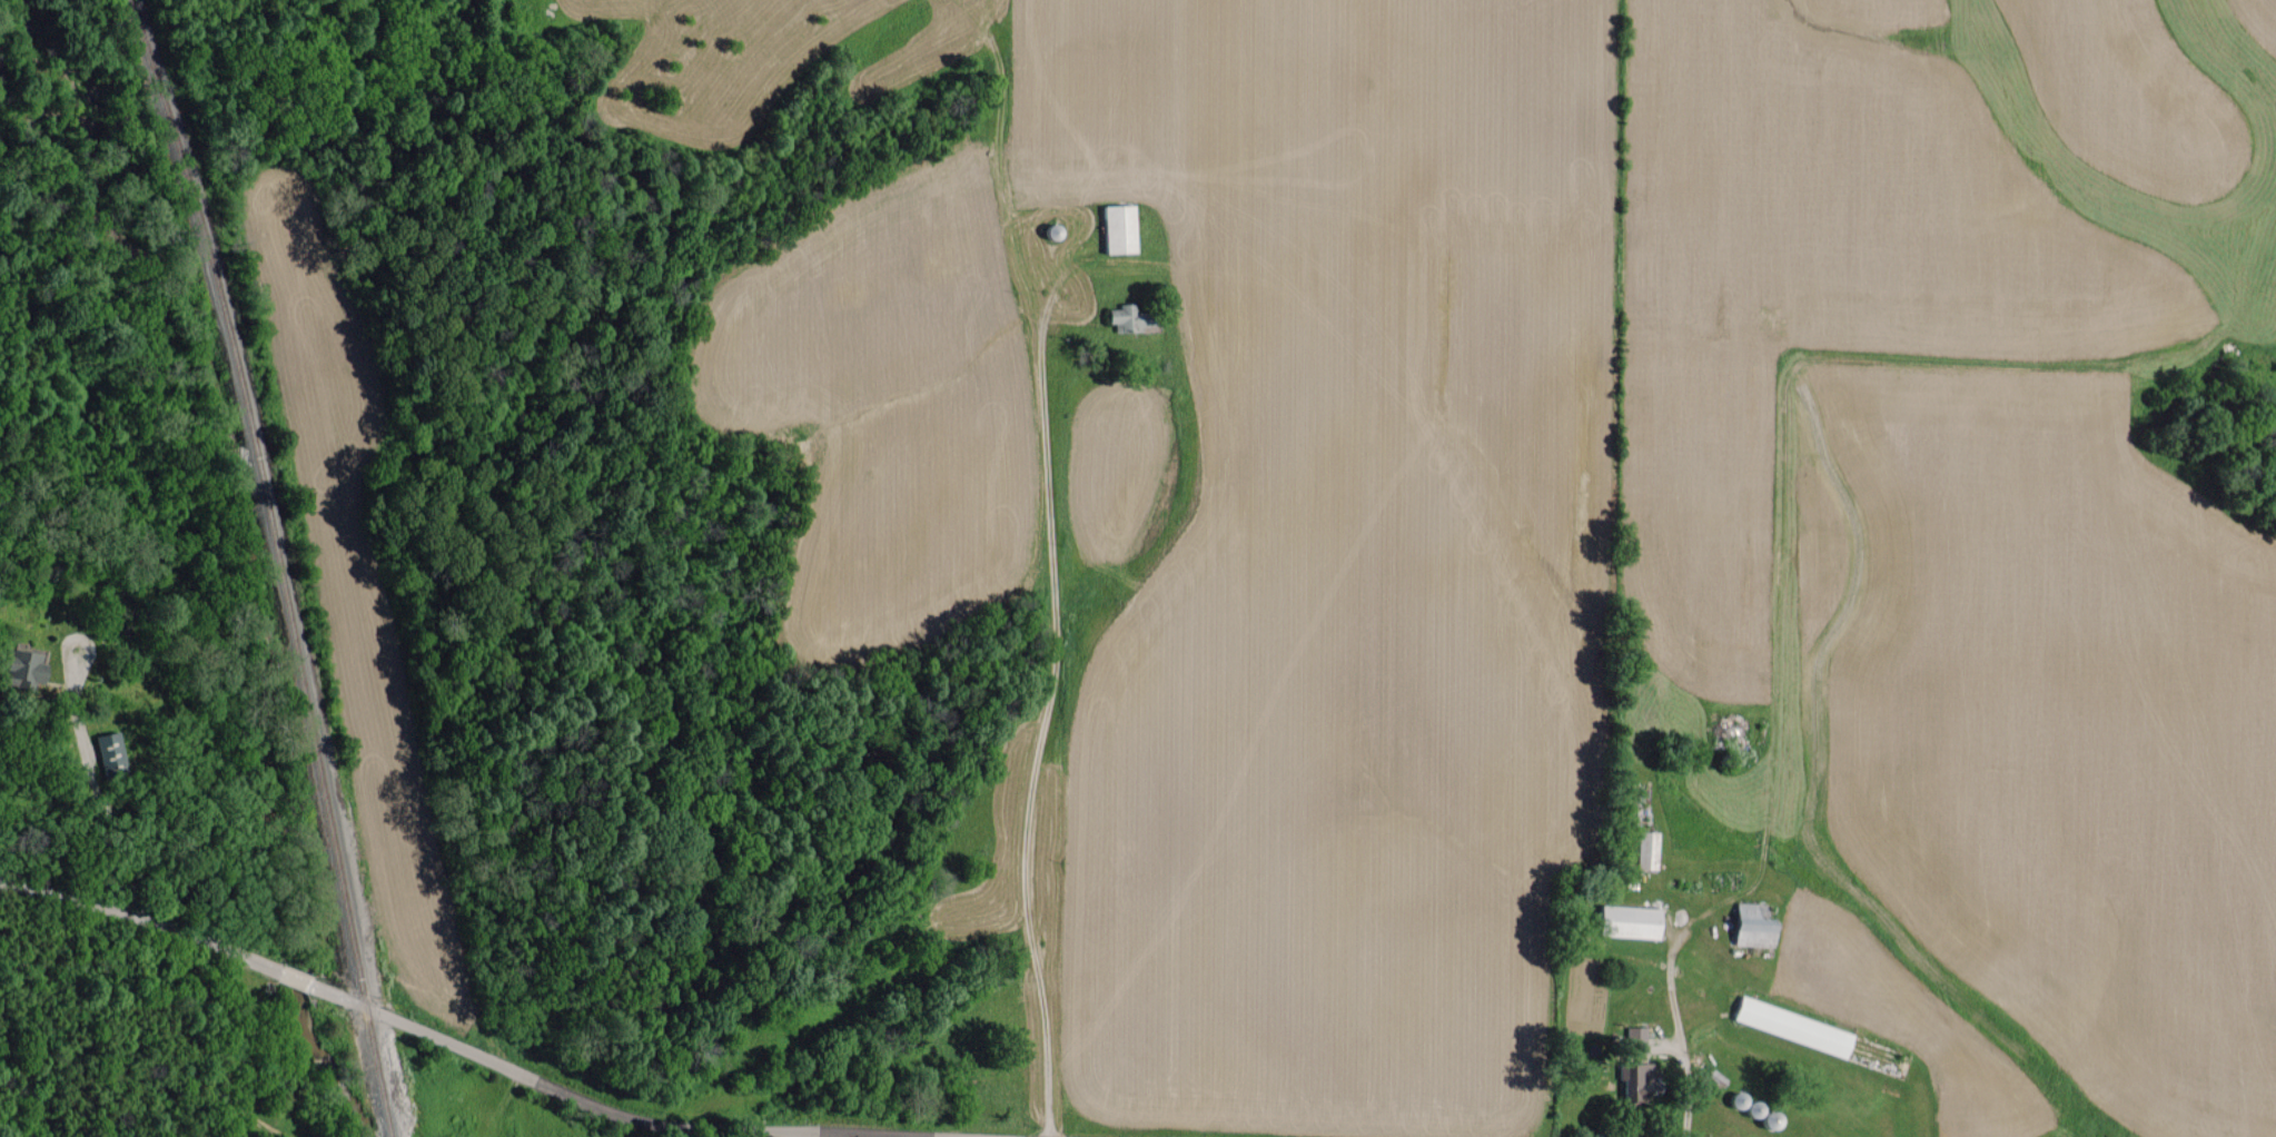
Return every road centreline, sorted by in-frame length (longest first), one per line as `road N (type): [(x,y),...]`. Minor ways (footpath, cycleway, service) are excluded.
road 1 (residential): [(884,1136),(627,1120),(179,931),(0,883)]
road 2 (residential): [(1071,1136),(1070,957),(1051,797),(1077,607),(1069,346)]

